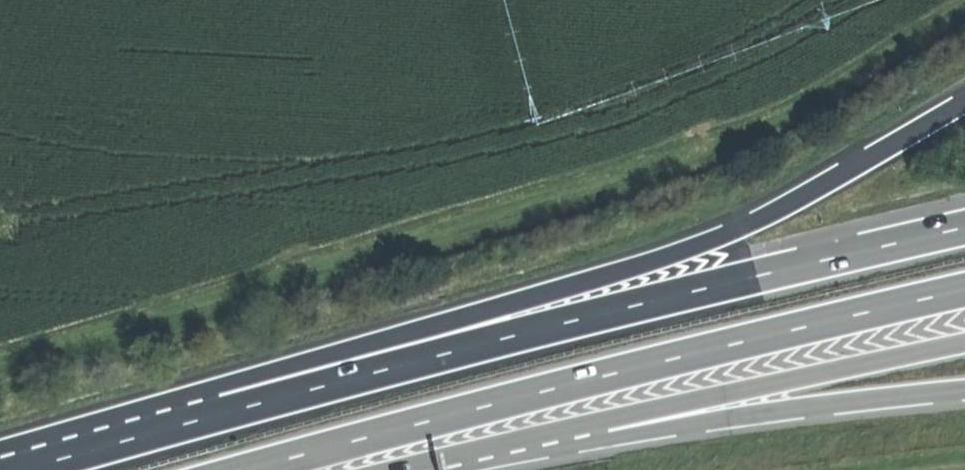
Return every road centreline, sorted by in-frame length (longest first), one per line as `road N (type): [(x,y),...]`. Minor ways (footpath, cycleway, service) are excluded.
road 1 (motorway): [(964,102),(804,197),(691,246),(275,371),(174,423)]
road 2 (motorway): [(964,228),(174,423)]
road 3 (motorway): [(247,469),(964,290)]
road 4 (motorway): [(550,427),(964,342)]
road 5 (motorway): [(550,427),(661,428),(964,390)]
road 6 (motorway): [(385,469),(550,427)]
road 7 (motorway): [(174,423),(13,469)]

